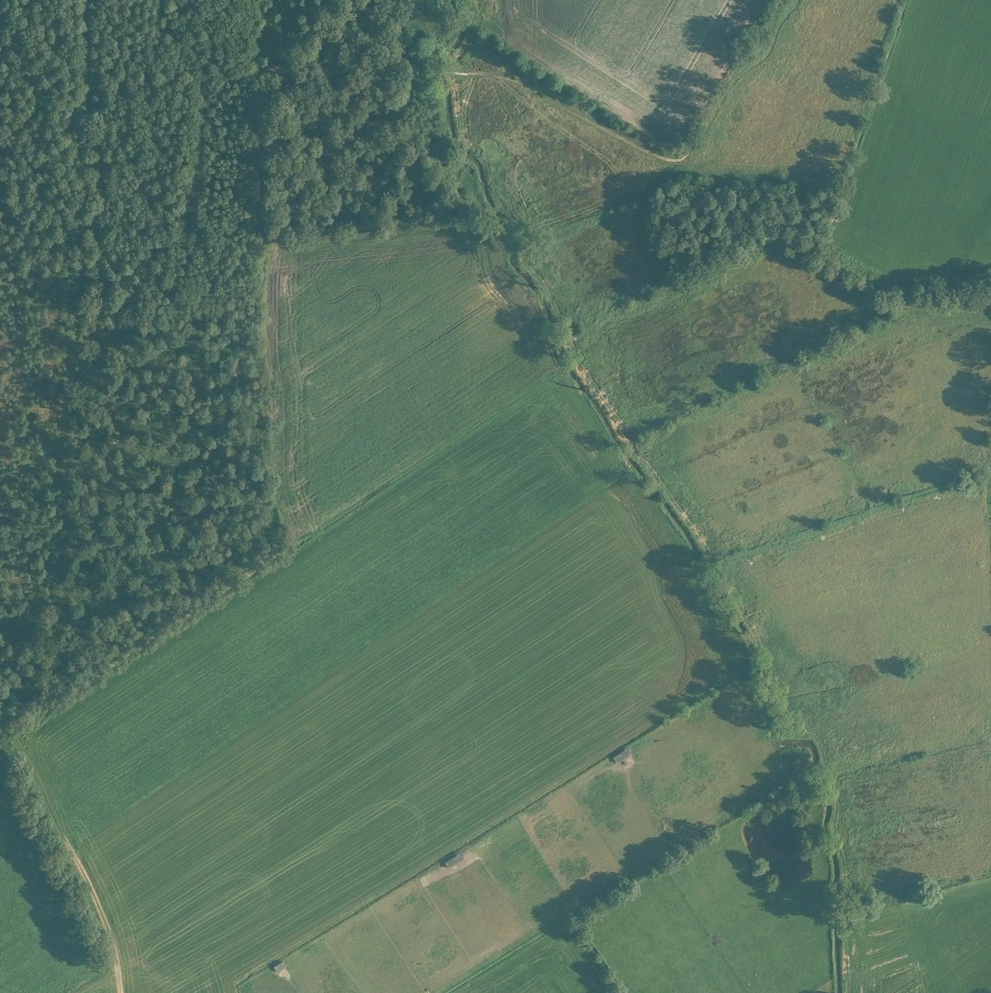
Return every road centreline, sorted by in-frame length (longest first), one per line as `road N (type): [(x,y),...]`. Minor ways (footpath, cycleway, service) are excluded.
road 1 (track): [(0,706),(108,927),(118,992)]

